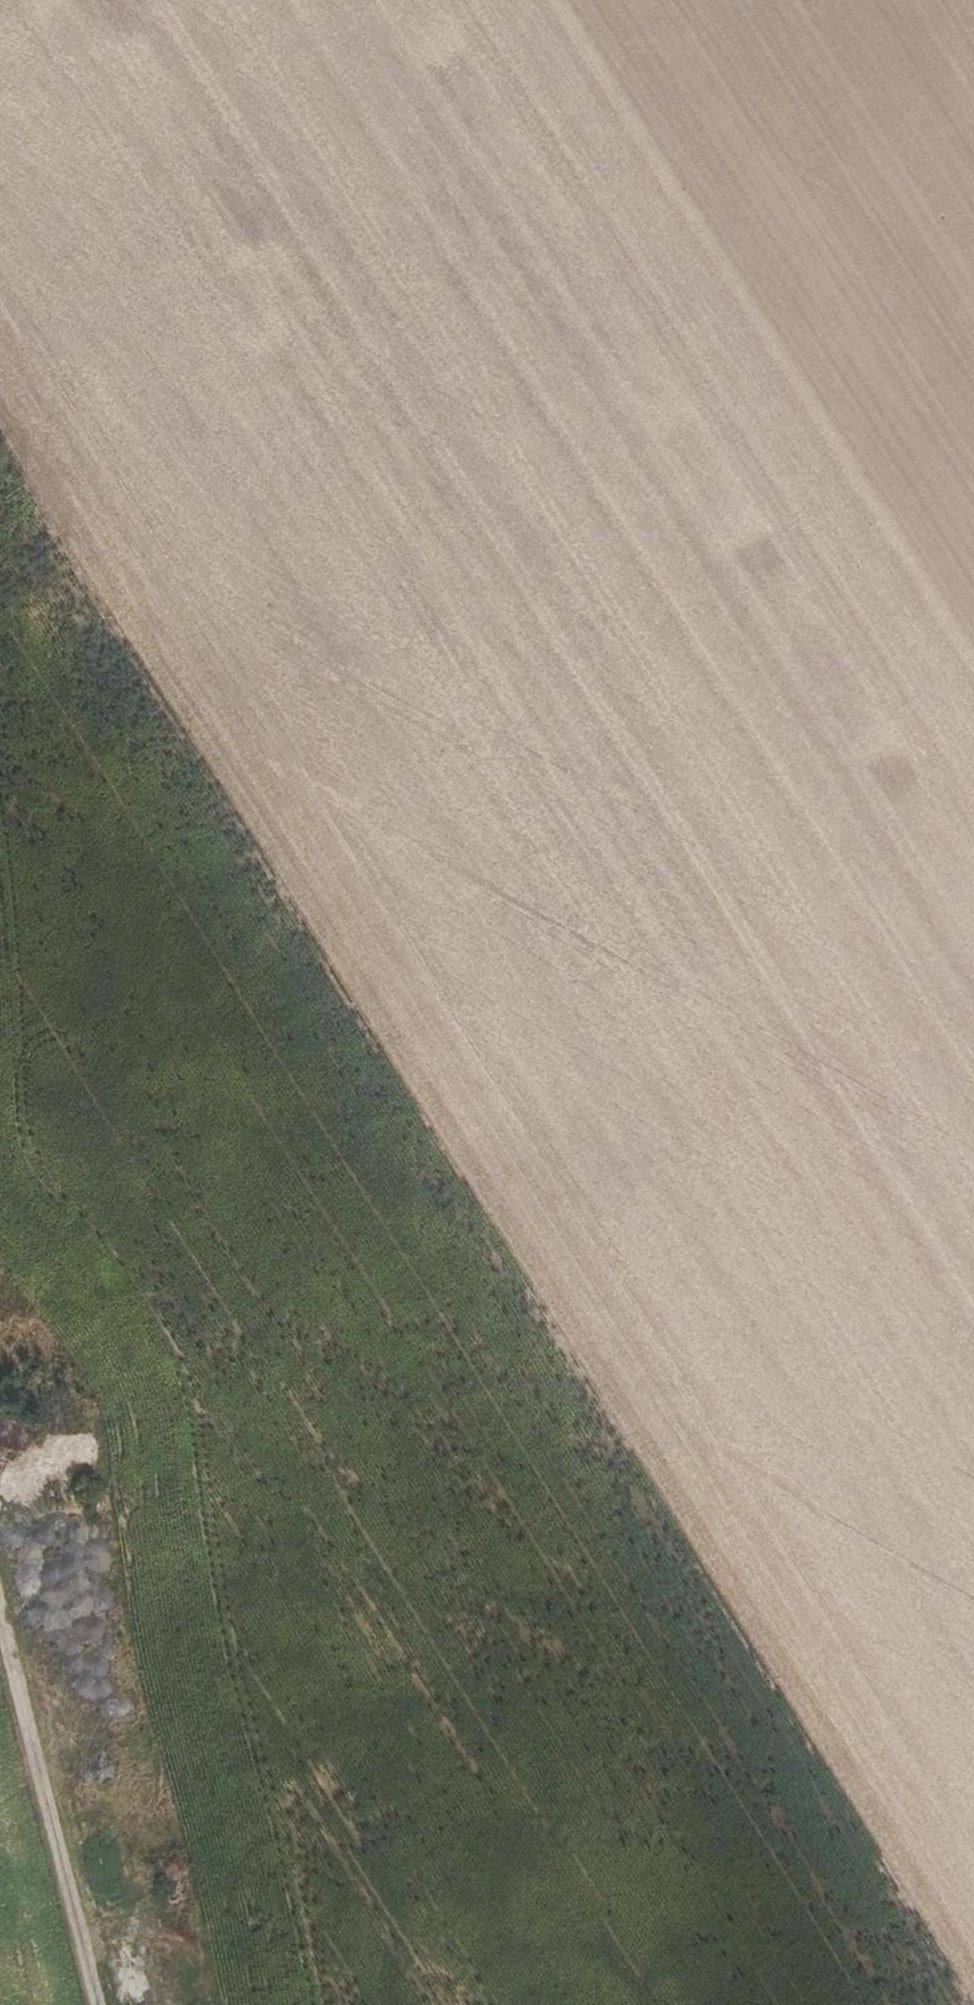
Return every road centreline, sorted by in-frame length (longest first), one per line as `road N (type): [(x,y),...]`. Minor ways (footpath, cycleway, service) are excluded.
road 1 (track): [(0,1615),(97,2004)]

